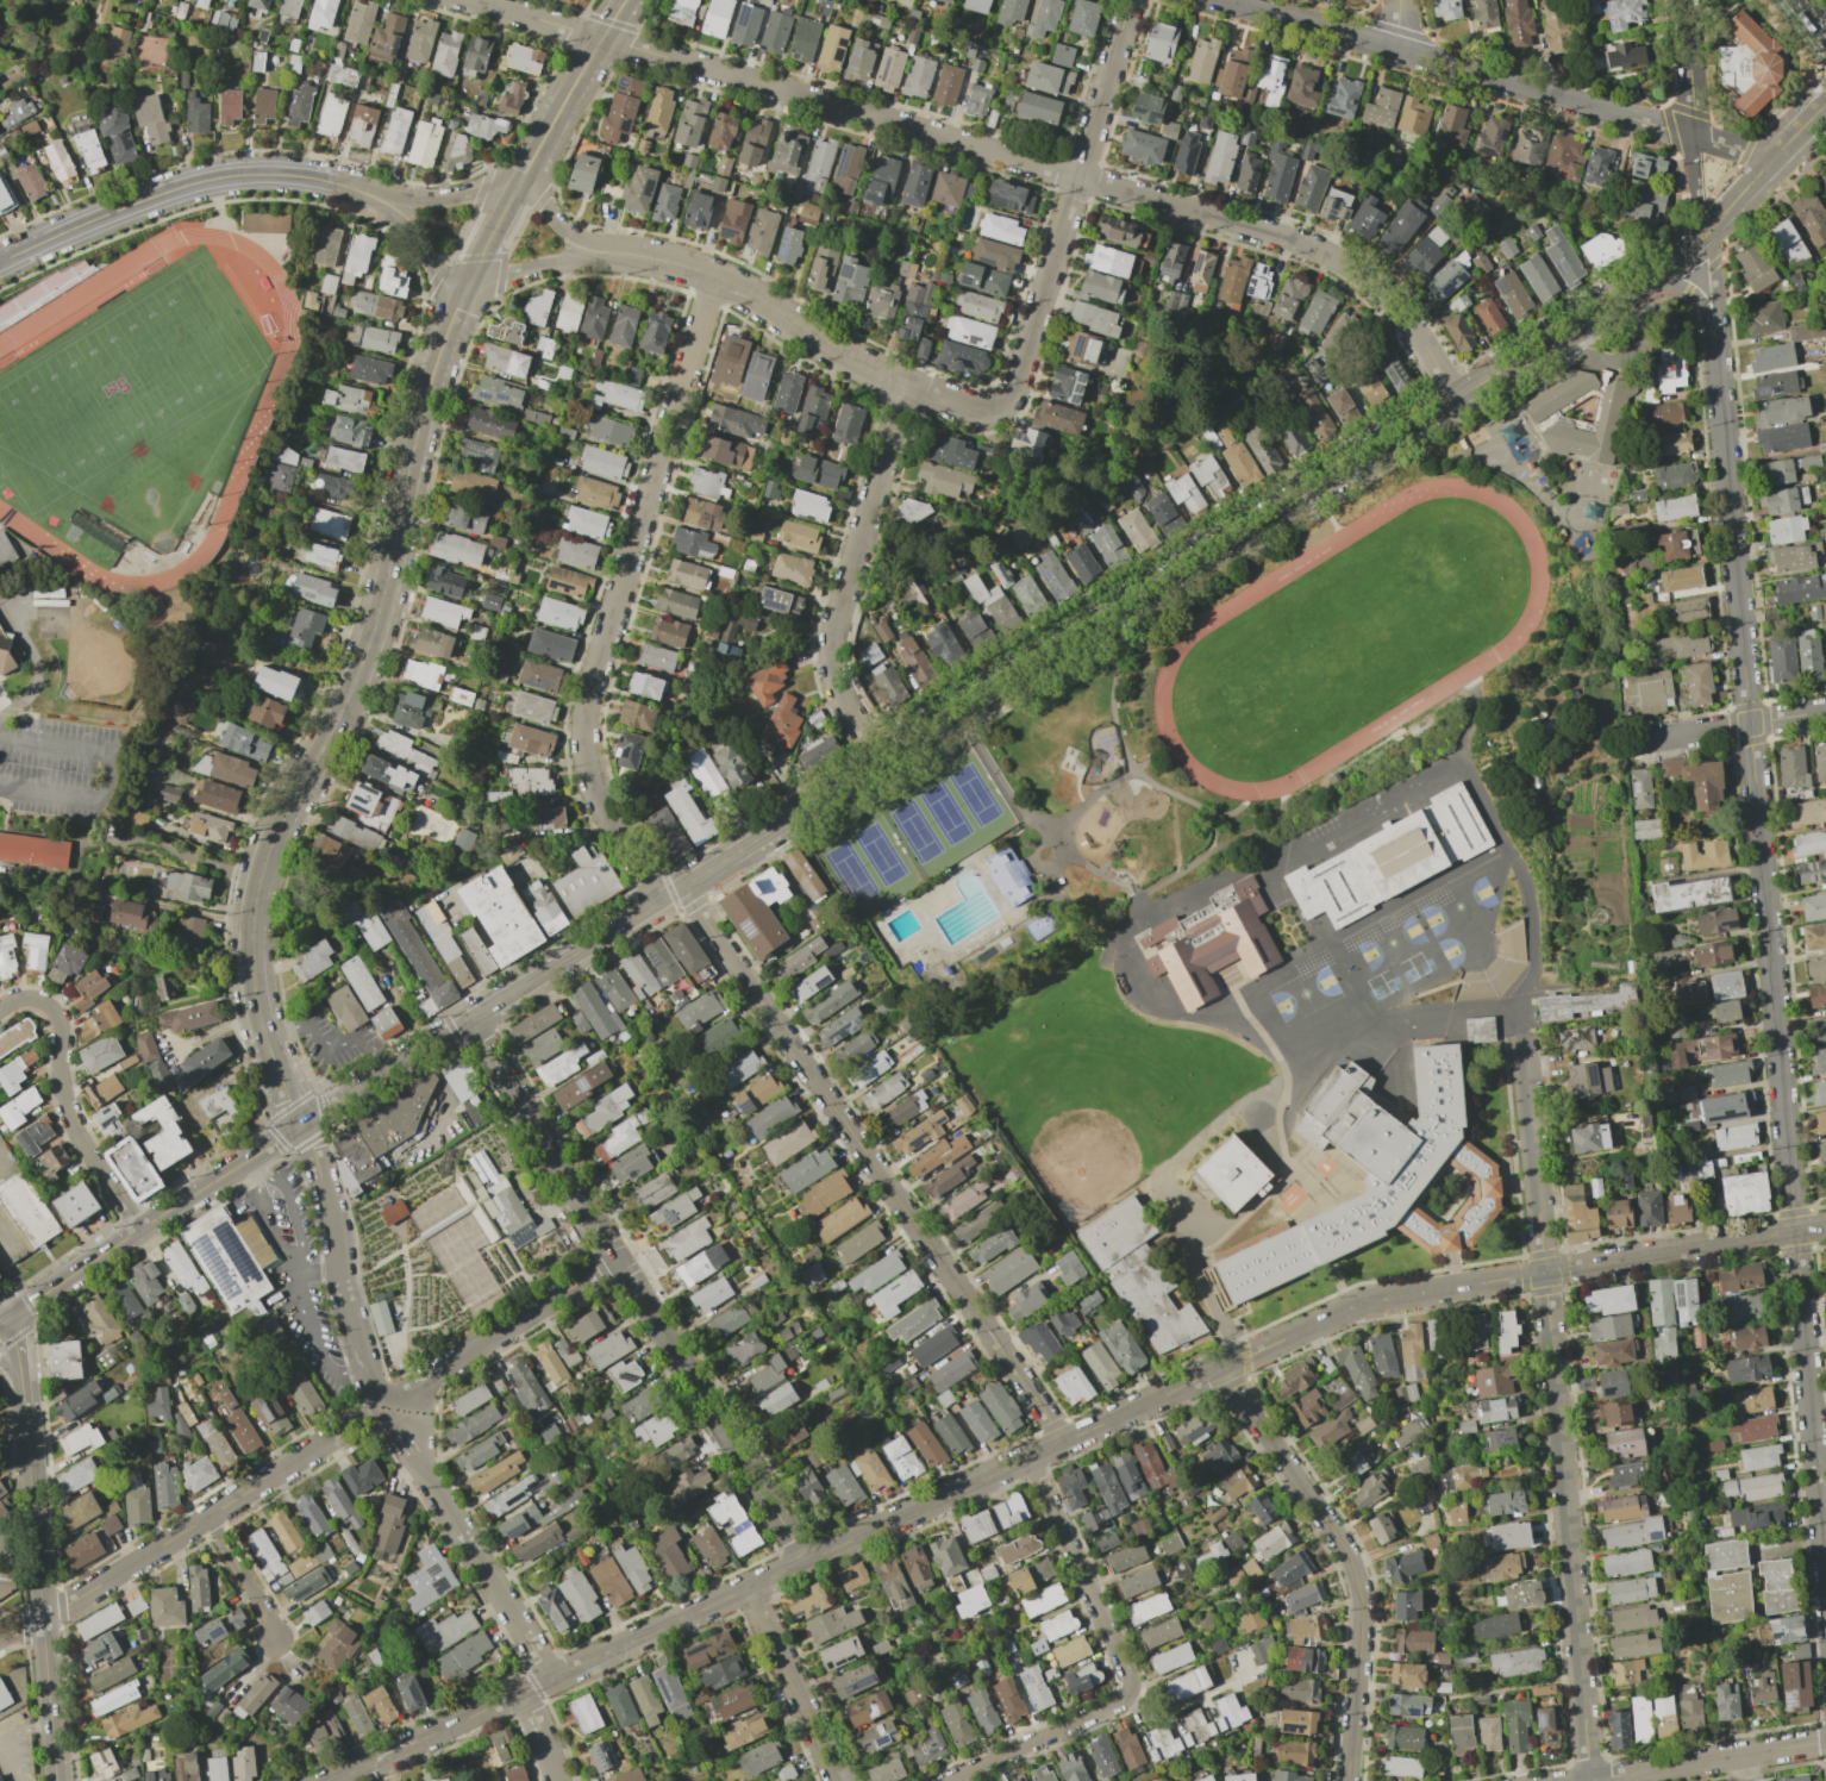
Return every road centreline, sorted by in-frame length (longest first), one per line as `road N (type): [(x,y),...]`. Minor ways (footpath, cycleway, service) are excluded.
road 1 (tertiary): [(300,1126),(1645,283)]
road 2 (residential): [(551,1679),(1346,1311),(1825,1226)]
road 3 (residential): [(1712,320),(1825,1588)]
road 4 (residential): [(471,0),(1318,251),(1368,277),(1408,320),(1456,396)]
road 5 (tertiary): [(264,1038),(250,973),(257,876),(368,642),(418,420),(461,290)]
road 6 (residential): [(1521,1036),(1589,1780)]
road 7 (residential): [(680,887),(1065,1442)]
road 8 (residential): [(713,276),(583,715),(592,785),(657,901)]
road 9 (residential): [(468,1020),(806,1561)]
road 10 (residential): [(1130,0),(1012,399),(983,412),(906,383)]
road 11 (residential): [(1220,1369),(1331,1527),(1358,1585),(1347,1780)]
road 12 (residential): [(0,1638),(356,1423),(383,1420)]
road 13 (residential): [(1229,0),(1615,114)]
road 14 (residential): [(906,383),(832,629),(842,700),(878,761)]
road 15 (tertiary): [(26,1414),(58,1780)]
road 16 (tertiary): [(0,1323),(300,1126)]
road 17 (residential): [(0,260),(196,182),(257,175),(333,183)]
road 18 (residential): [(599,251),(713,276),(811,338),(906,383)]
road 19 (residential): [(383,1420),(396,1429),(551,1679)]
road 20 (residential): [(0,1011),(27,999),(56,1012),(67,1107),(138,1229)]
road 21 (residential): [(300,1126),(325,1194),(363,1363),(386,1398)]
road 22 (residential): [(386,1398),(617,1260)]
road 23 (residential): [(386,204),(439,281),(461,290),(599,251)]
road 24 (residential): [(1030,1458),(1130,1692)]
road 25 (residential): [(1582,1780),(1825,1740)]
road 26 (residential): [(599,251),(567,235),(538,198),(517,186),(386,204)]
road 27 (tertiary): [(517,186),(623,0)]
road 28 (residential): [(749,1588),(838,1780)]
road 29 (residential): [(951,1780),(1130,1692)]
road 30 (residential): [(1645,740),(1825,710)]
road 31 (residential): [(207,1518),(270,1623),(273,1641)]
road 32 (residential): [(1683,0),(1691,137)]
road 33 (residential): [(330,1780),(450,1725)]

